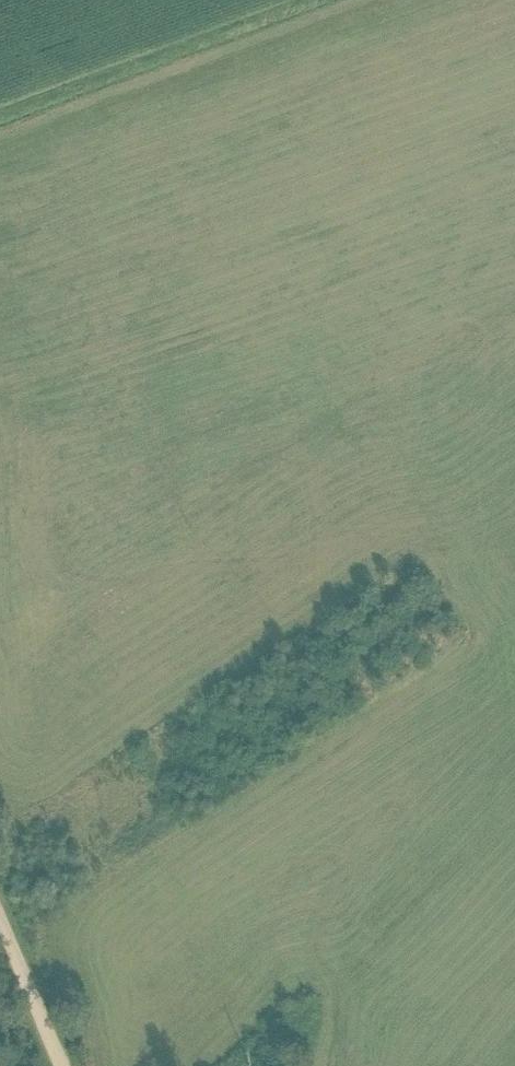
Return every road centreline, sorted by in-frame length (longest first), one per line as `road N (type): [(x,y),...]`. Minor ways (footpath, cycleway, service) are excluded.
road 1 (track): [(64,1065),(0,918)]

